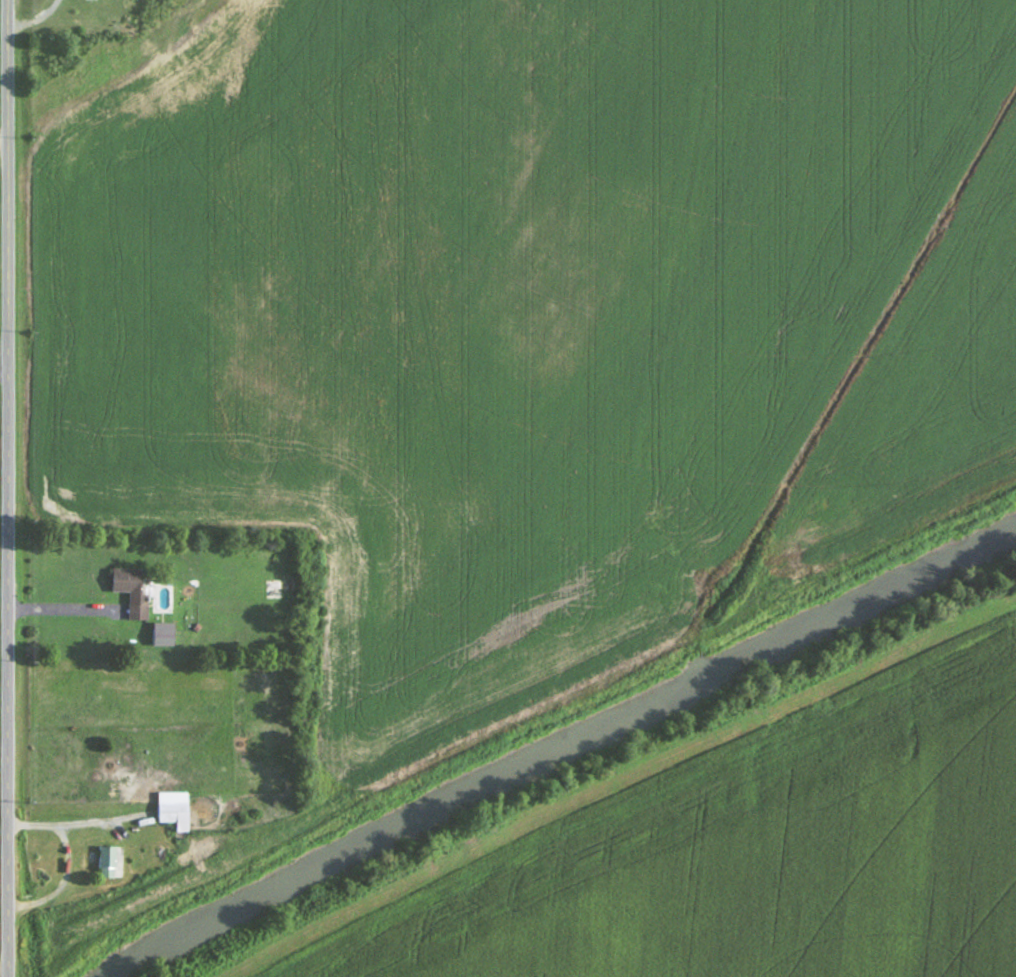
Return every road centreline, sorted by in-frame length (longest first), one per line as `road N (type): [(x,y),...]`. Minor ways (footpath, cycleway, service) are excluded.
road 1 (tertiary): [(4,976),(10,0)]

